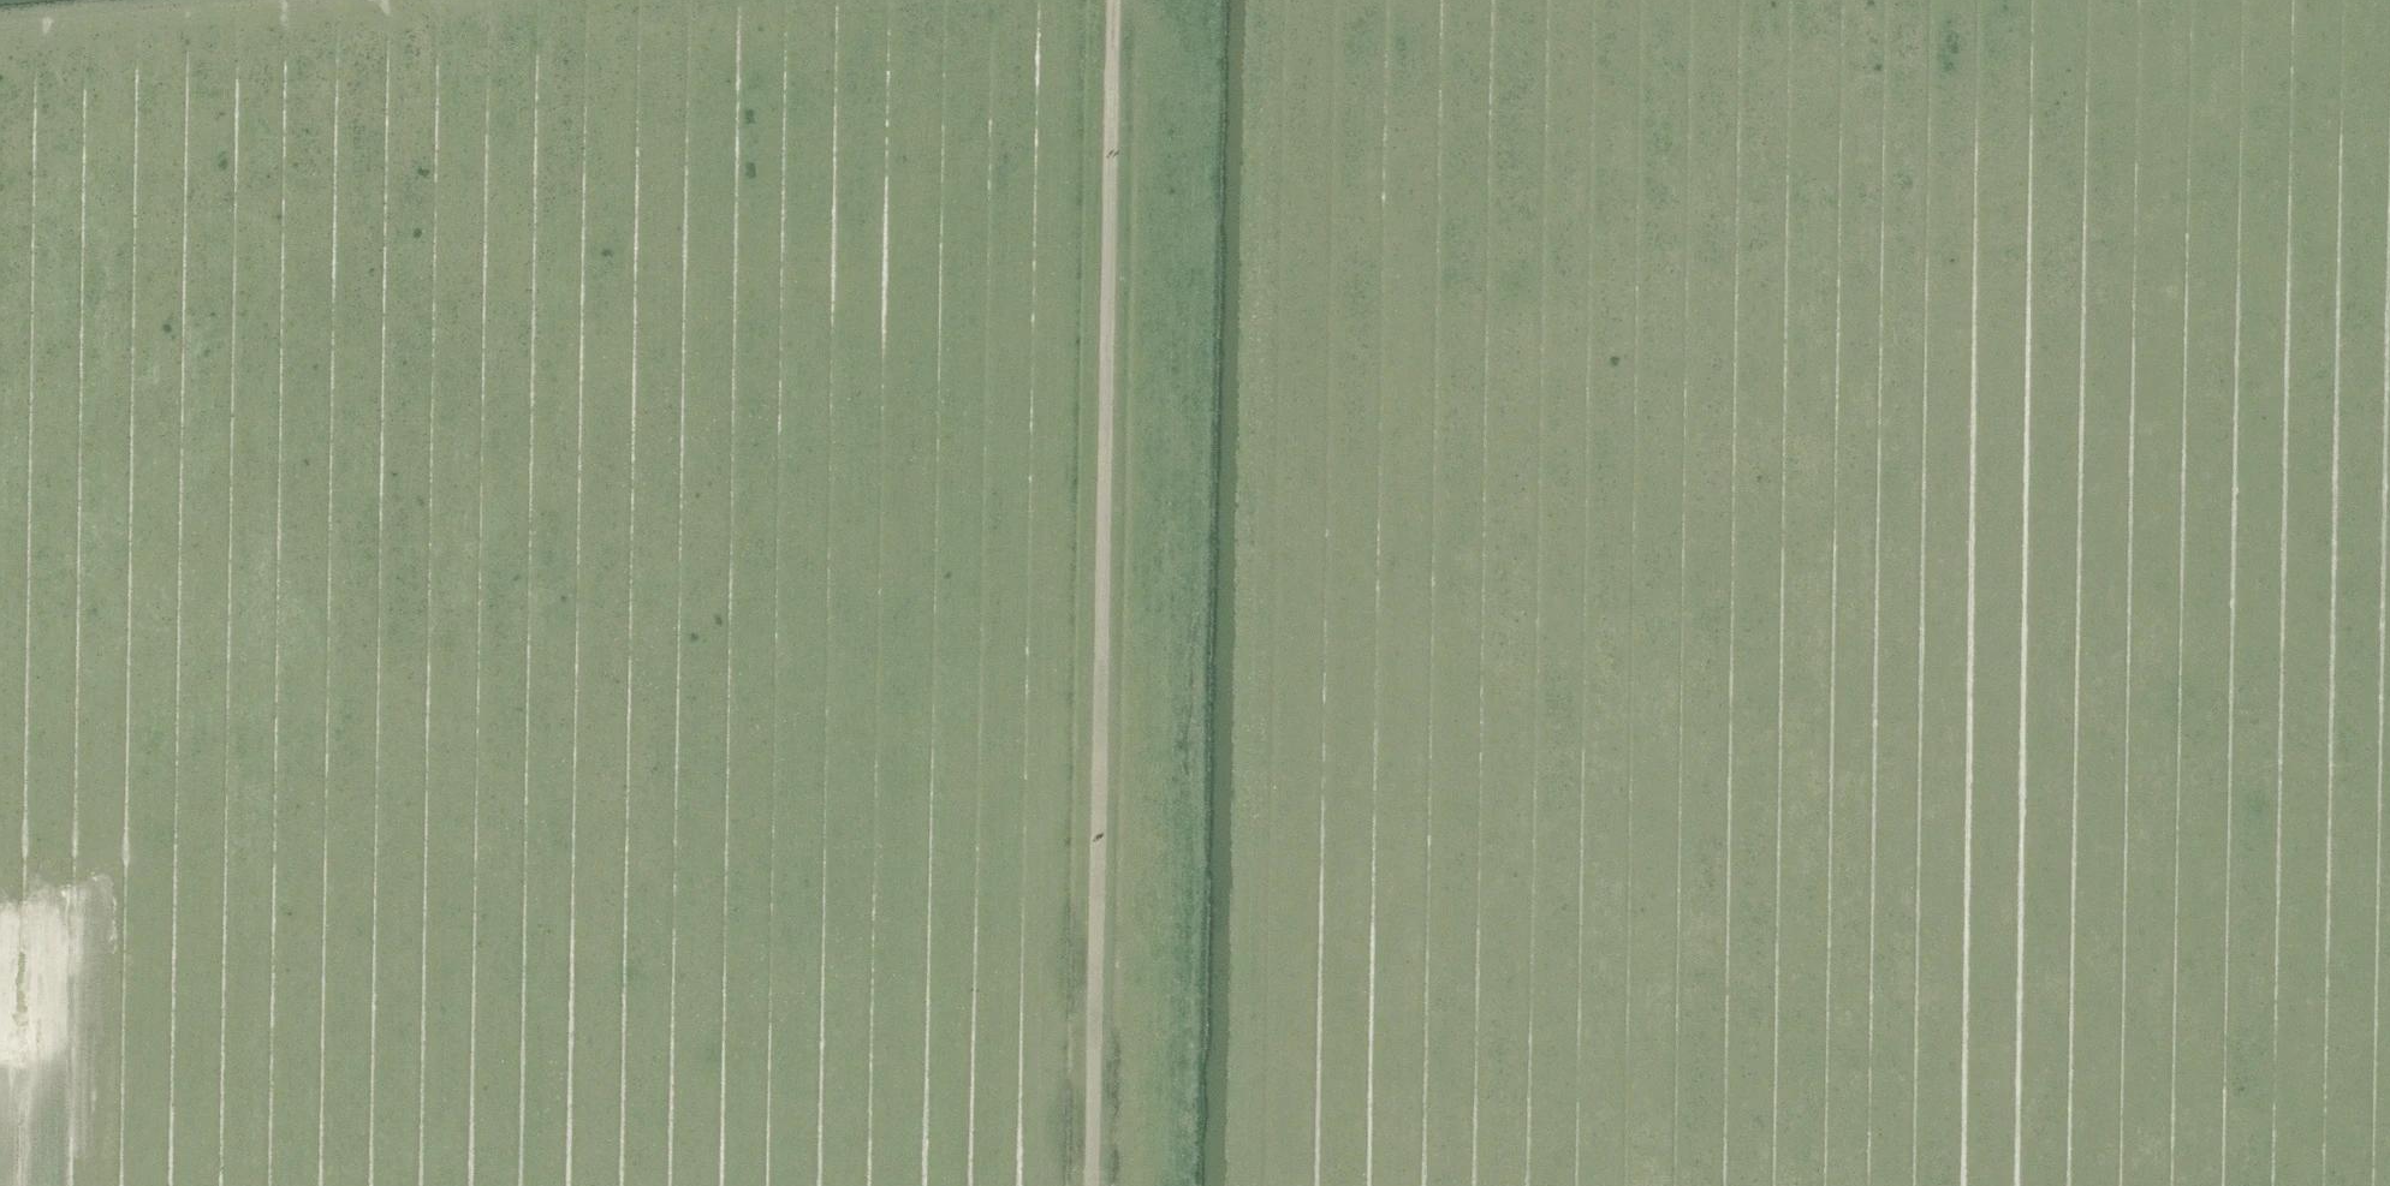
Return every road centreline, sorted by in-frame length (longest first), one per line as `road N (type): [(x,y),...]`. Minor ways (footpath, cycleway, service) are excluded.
road 1 (track): [(1090,1185),(1113,0)]

